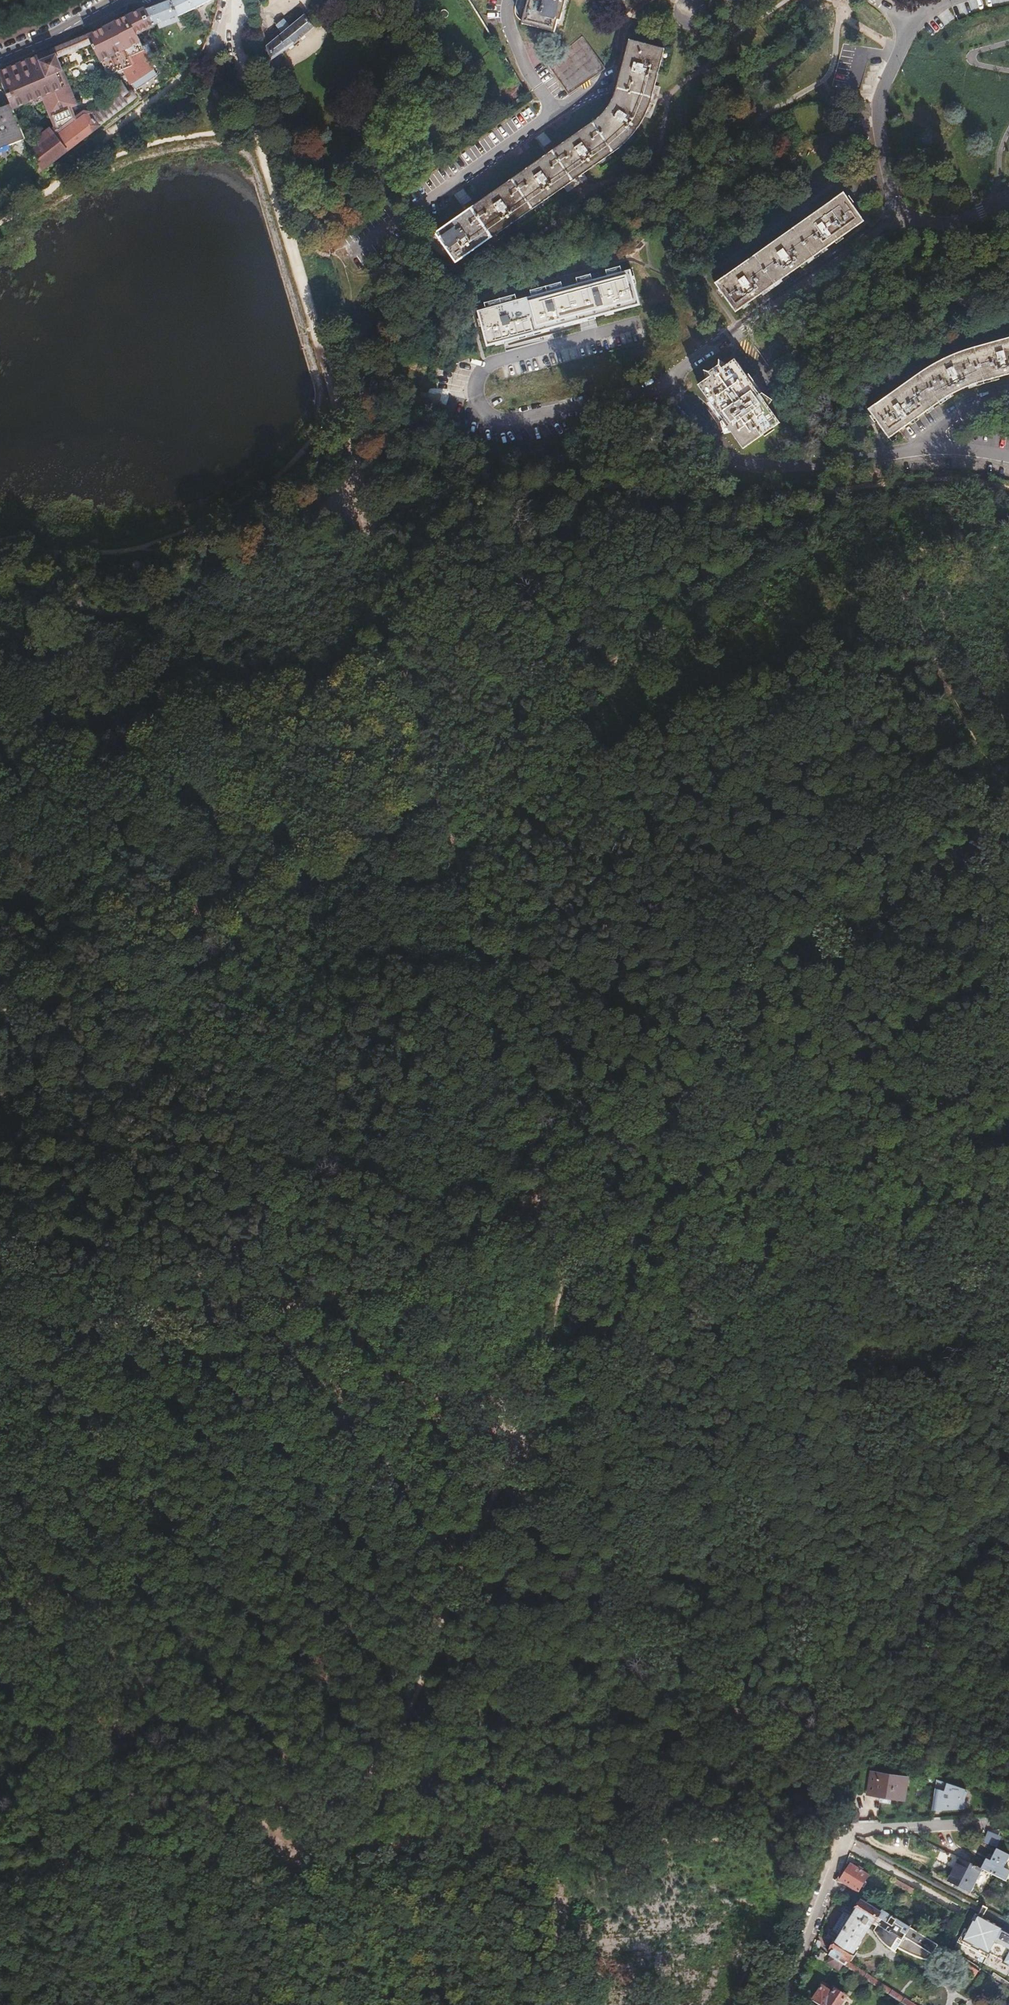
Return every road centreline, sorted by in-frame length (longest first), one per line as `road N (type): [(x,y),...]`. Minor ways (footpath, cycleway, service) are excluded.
road 1 (track): [(1008,820),(790,986),(699,1083),(614,1152),(541,1193),(262,1315),(146,1320),(27,1311),(0,1299)]
road 2 (track): [(0,1006),(228,952),(465,763),(853,492)]
road 3 (track): [(367,504),(382,592),(442,781),(561,1259),(527,1443)]
road 4 (track): [(527,1443),(442,1358),(0,841)]
road 5 (track): [(845,1836),(706,1678),(527,1443)]
road 6 (track): [(527,1443),(482,1527),(399,1725),(326,1830),(289,1863)]
road 7 (track): [(367,504),(853,492)]
road 8 (track): [(527,1443),(619,1368),(721,1267),(889,1254)]
road 9 (track): [(278,1850),(0,1521)]
road 10 (track): [(0,573),(118,607),(171,599),(316,513),(367,504)]
road 11 (track): [(1008,806),(853,492)]
road 12 (residential): [(1008,1823),(851,1830),(777,2004)]
road 13 (track): [(289,1863),(0,1885)]
road 14 (track): [(258,132),(338,406)]
road 15 (track): [(853,492),(928,479),(1008,490)]
road 16 (track): [(889,1254),(1008,1176)]
road 17 (track): [(289,1863),(289,2004)]
road 18 (secondary): [(0,55),(118,0)]
road 19 (track): [(889,1254),(1008,1249)]

